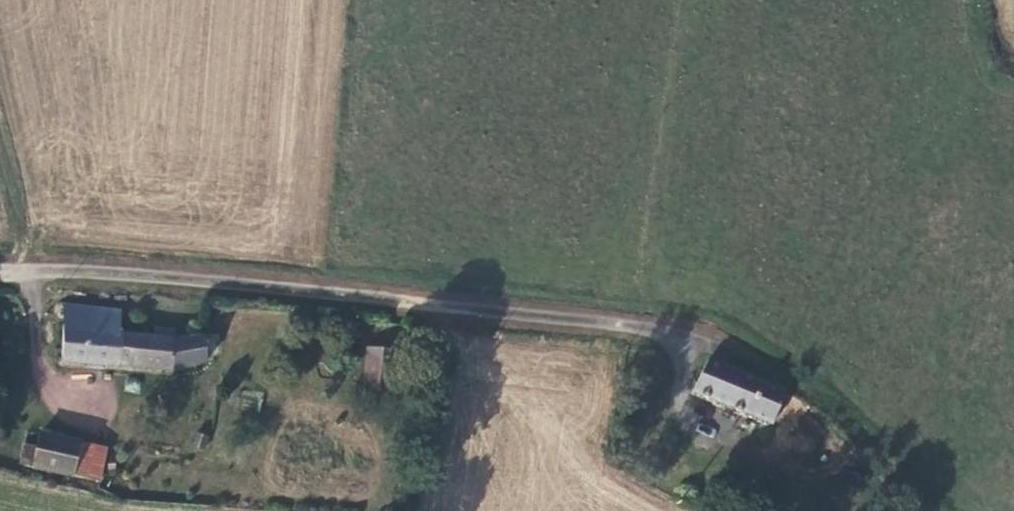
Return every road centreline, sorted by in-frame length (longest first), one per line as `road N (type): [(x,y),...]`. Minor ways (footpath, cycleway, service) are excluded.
road 1 (unclassified): [(0,274),(280,288),(640,330),(740,355)]
road 2 (track): [(740,355),(806,386),(939,510)]

